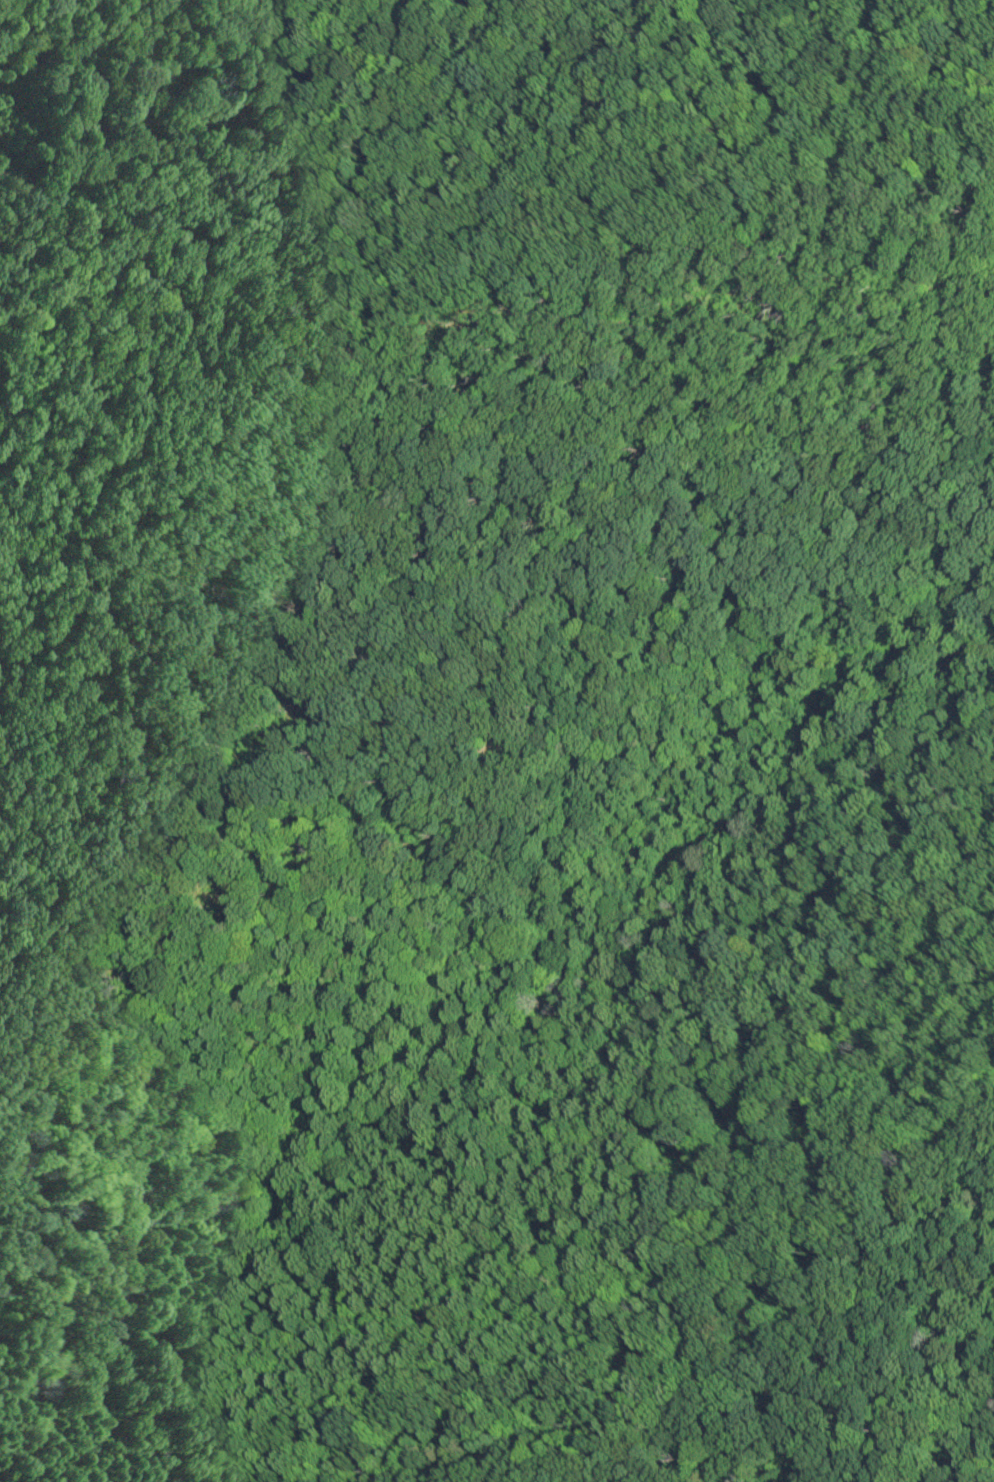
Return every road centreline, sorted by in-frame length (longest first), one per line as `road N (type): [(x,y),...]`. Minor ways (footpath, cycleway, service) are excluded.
road 1 (track): [(208,0),(0,70)]

